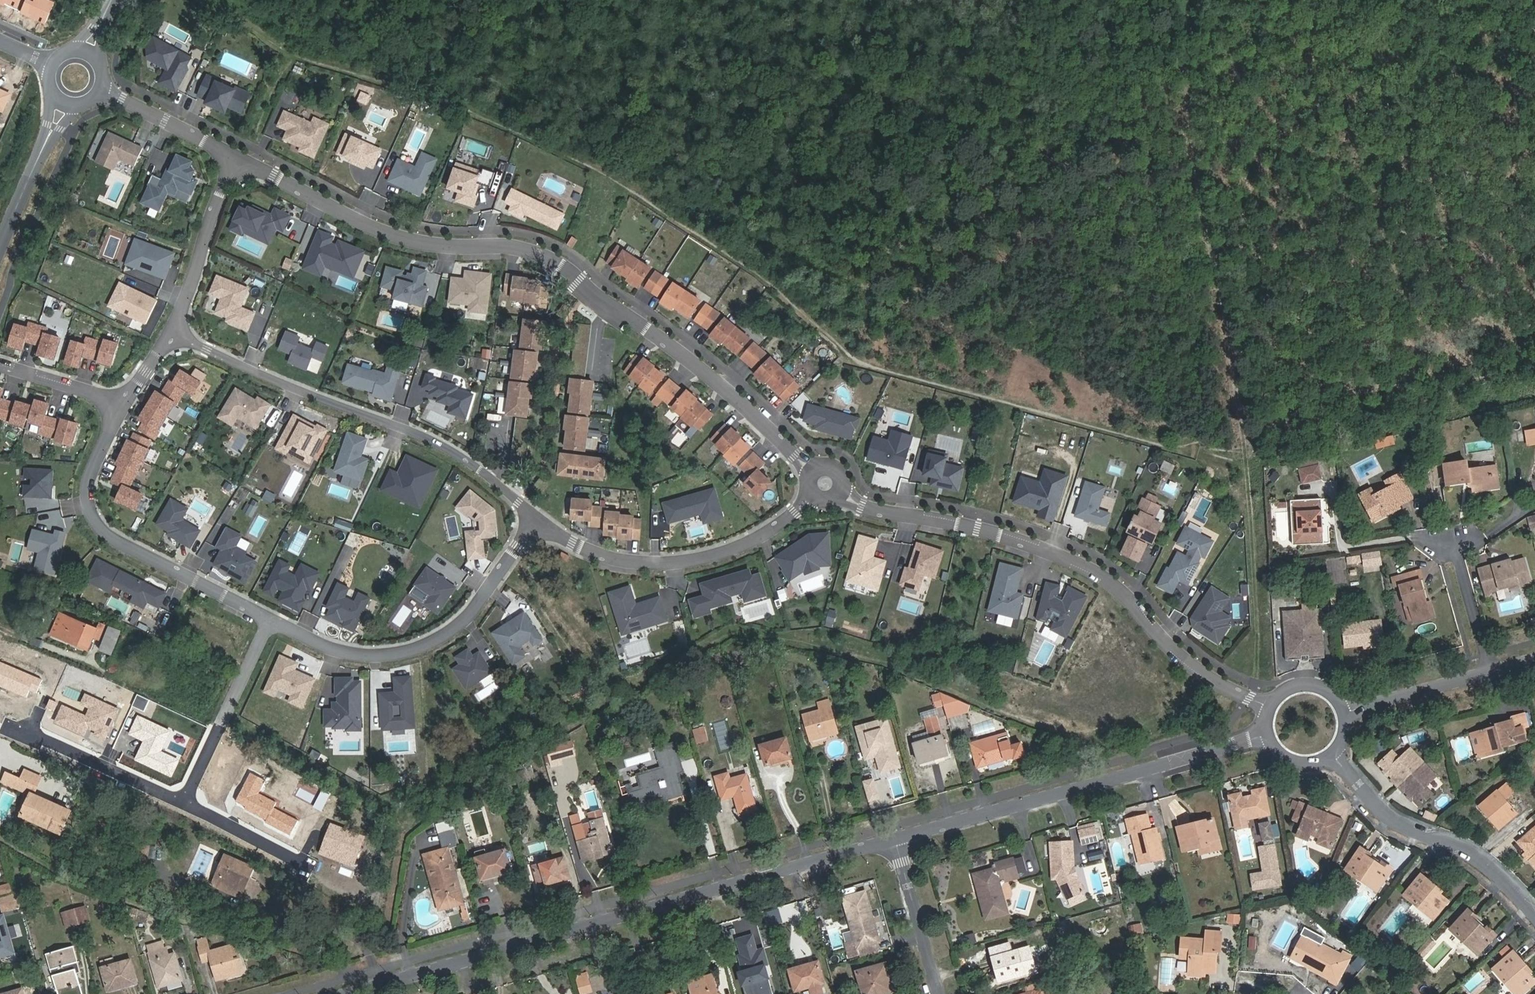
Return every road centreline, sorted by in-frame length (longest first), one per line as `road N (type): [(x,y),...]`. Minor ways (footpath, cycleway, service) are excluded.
road 1 (track): [(1246,456),(851,359),(750,268),(494,110),(440,89),(297,55),(201,0)]
road 2 (track): [(1256,685),(1246,456),(1192,140),(1182,0)]
road 3 (residential): [(236,156),(370,227),(425,243),(511,247),(555,262),(721,385),(809,469)]
road 4 (residential): [(538,522),(466,620),(382,654),(335,646),(105,536),(89,516),(89,484),(118,403)]
road 5 (residential): [(361,993),(902,840)]
road 6 (residential): [(843,496),(1022,541),(1097,572),(1212,683),(1270,710)]
road 7 (residential): [(538,522),(438,442),(294,390),(174,334)]
road 8 (residential): [(902,840),(1268,734)]
road 9 (track): [(1240,419),(1534,344)]
road 10 (residential): [(810,498),(729,556),(645,568),(586,552),(538,522)]
road 11 (residential): [(1330,756),(1383,821),(1488,867),(1534,913)]
road 12 (residential): [(174,334),(236,156)]
road 13 (unclassified): [(0,248),(64,102)]
road 14 (residential): [(946,993),(902,840)]
road 15 (residential): [(100,89),(236,156)]
road 16 (unclassified): [(1345,715),(1484,672)]
road 17 (residential): [(1450,547),(1484,672)]
road 18 (residential): [(0,365),(118,403)]

